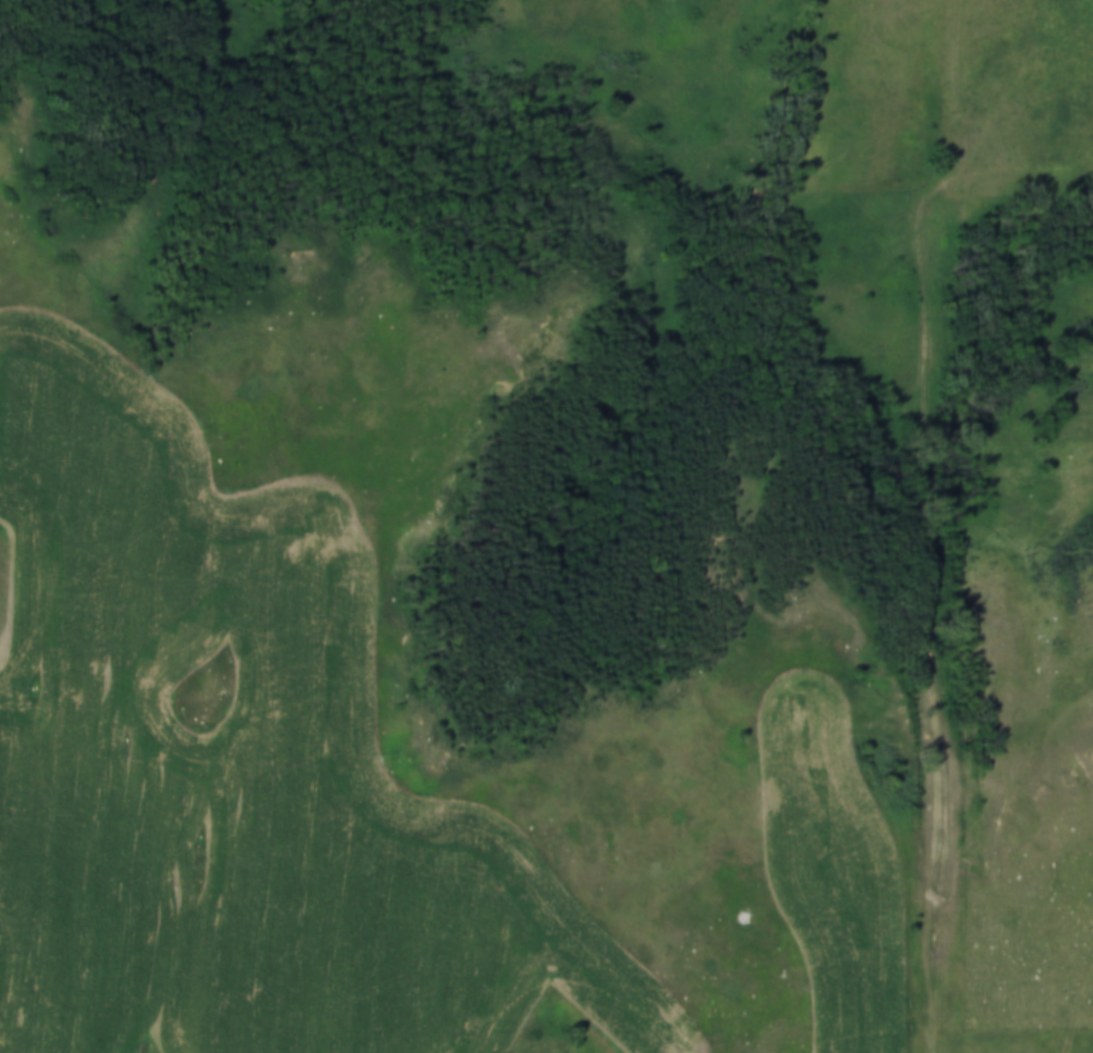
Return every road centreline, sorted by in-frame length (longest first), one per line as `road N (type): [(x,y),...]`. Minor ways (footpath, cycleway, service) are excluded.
road 1 (track): [(934,1052),(946,803),(937,381),(920,216),(962,168),(967,149)]

